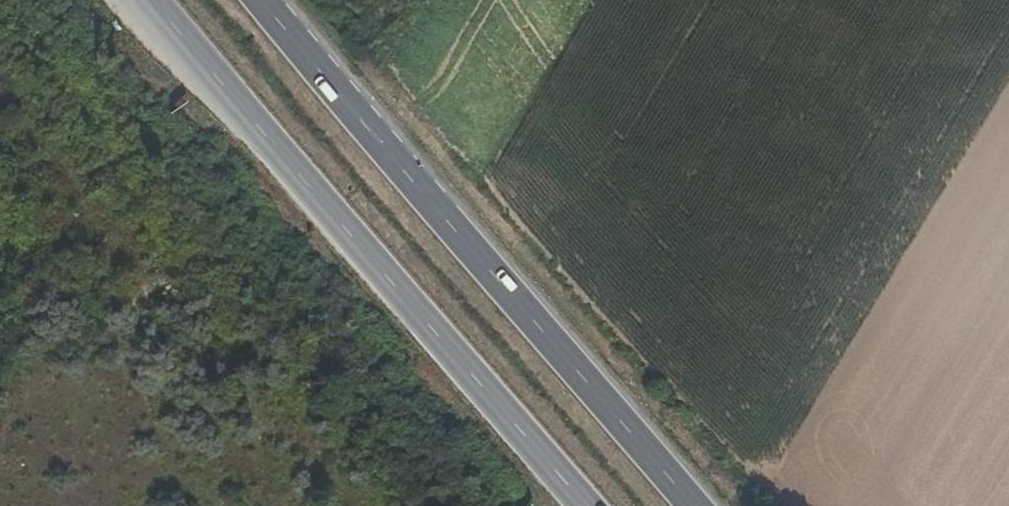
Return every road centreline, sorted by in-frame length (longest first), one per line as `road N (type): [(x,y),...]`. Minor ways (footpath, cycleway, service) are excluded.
road 1 (primary): [(688,505),(261,0)]
road 2 (primary): [(222,74),(585,505)]

